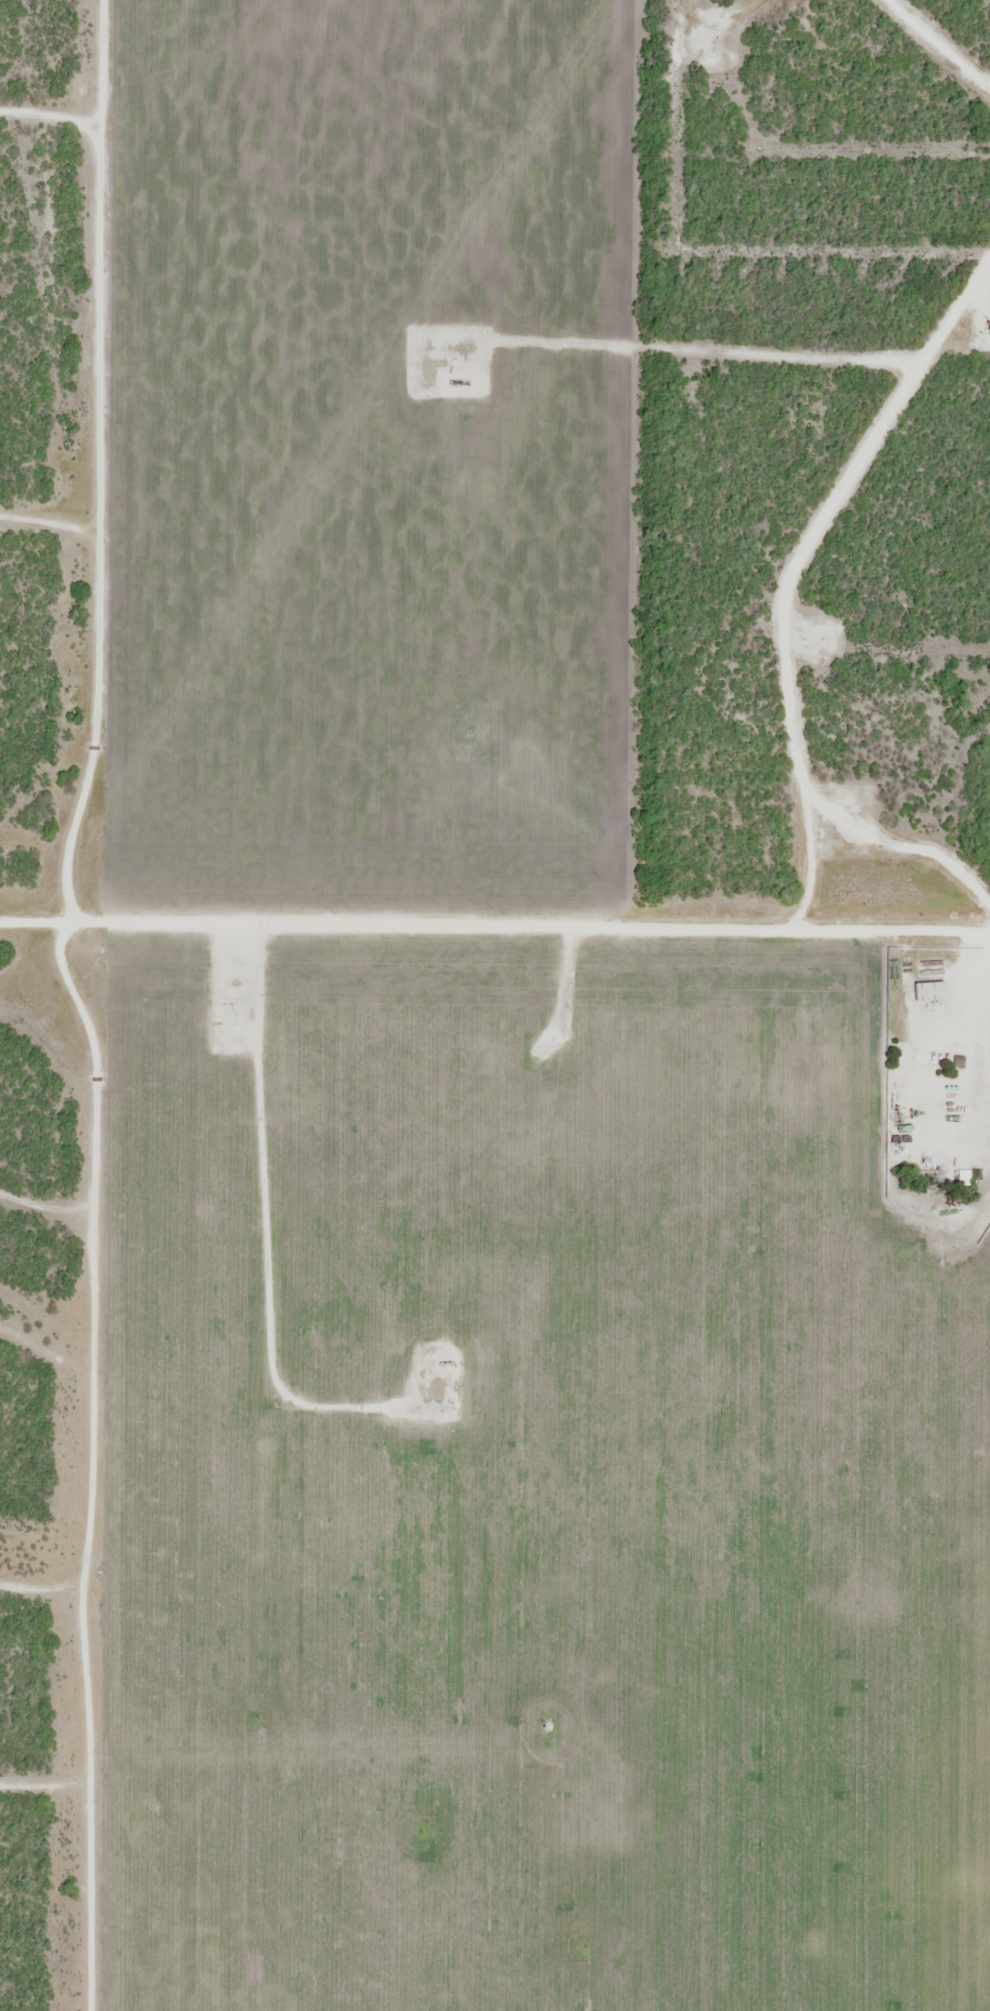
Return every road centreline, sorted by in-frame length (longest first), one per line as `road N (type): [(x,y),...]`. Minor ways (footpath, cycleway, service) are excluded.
road 1 (residential): [(0,924),(989,934)]

